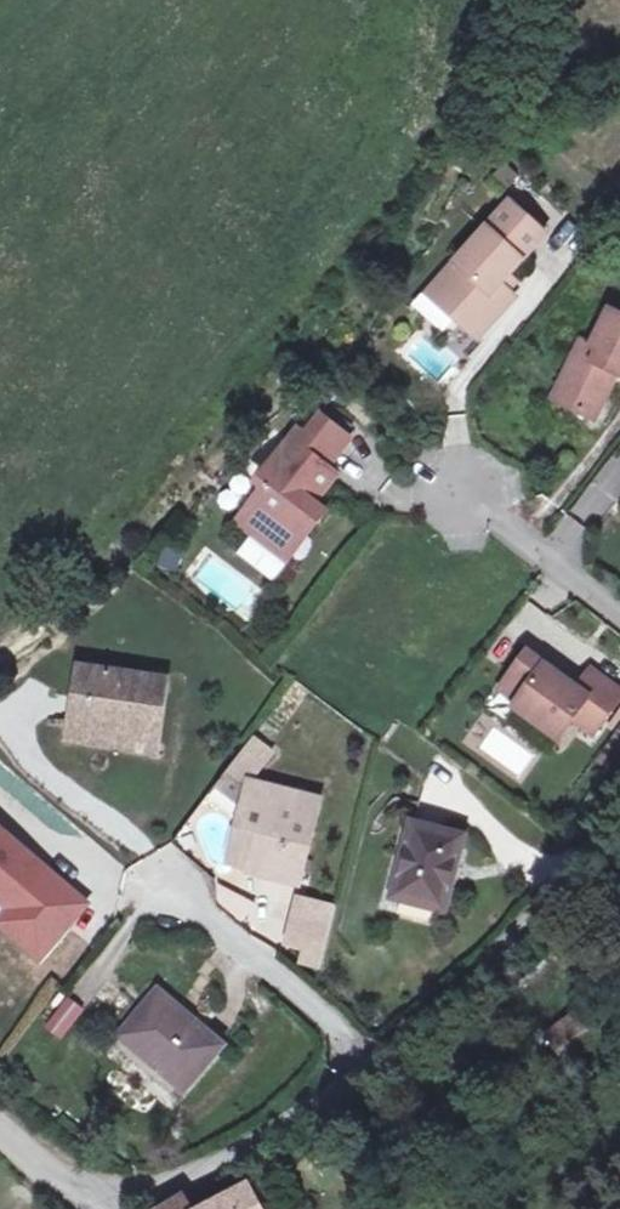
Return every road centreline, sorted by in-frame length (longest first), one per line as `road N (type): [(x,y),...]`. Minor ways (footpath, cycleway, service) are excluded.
road 1 (unclassified): [(619,800),(557,896),(395,1052),(232,1161),(95,1195)]

